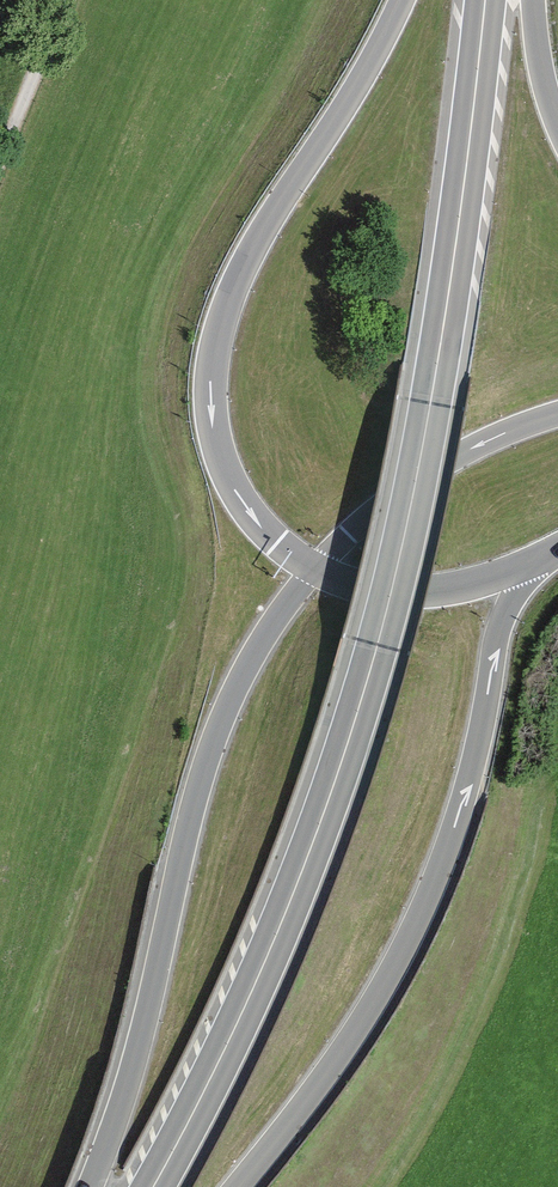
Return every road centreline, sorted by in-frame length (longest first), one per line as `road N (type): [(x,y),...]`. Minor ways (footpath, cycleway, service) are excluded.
road 1 (trunk): [(485,0),(430,402),(377,644),(338,776),(247,1006),(151,1186)]
road 2 (trunk): [(239,1186),(325,1080),(423,911),(475,770),(503,619),(532,565)]
road 3 (trunk): [(312,569),(255,651),(217,735),(186,828),(142,1039),(89,1186)]
road 4 (trunk): [(405,0),(254,250),(225,317),(210,381),(213,428),(238,492),(312,569)]
road 5 (trunk): [(557,415),(461,452),(393,498),(312,569)]
road 6 (trunk): [(312,569),(361,587),(422,594),(532,565)]
road 7 (track): [(0,158),(64,0)]
road 8 (trunk): [(557,123),(537,0)]

